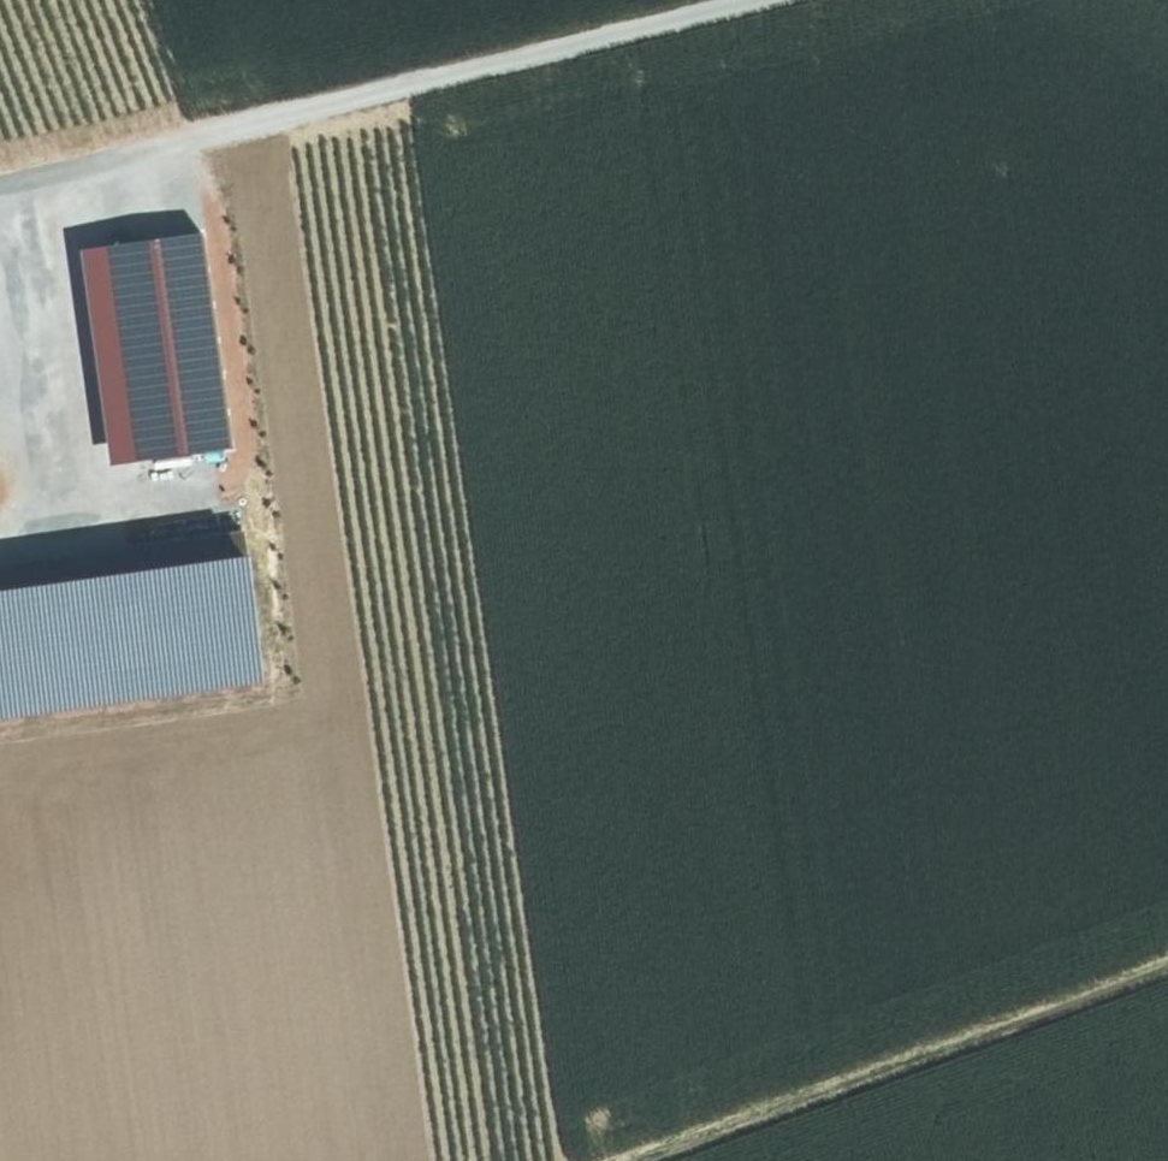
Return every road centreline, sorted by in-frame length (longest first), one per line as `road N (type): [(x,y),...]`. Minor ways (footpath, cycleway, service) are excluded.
road 1 (track): [(0,191),(774,0)]
road 2 (track): [(633,1160),(1167,962)]

